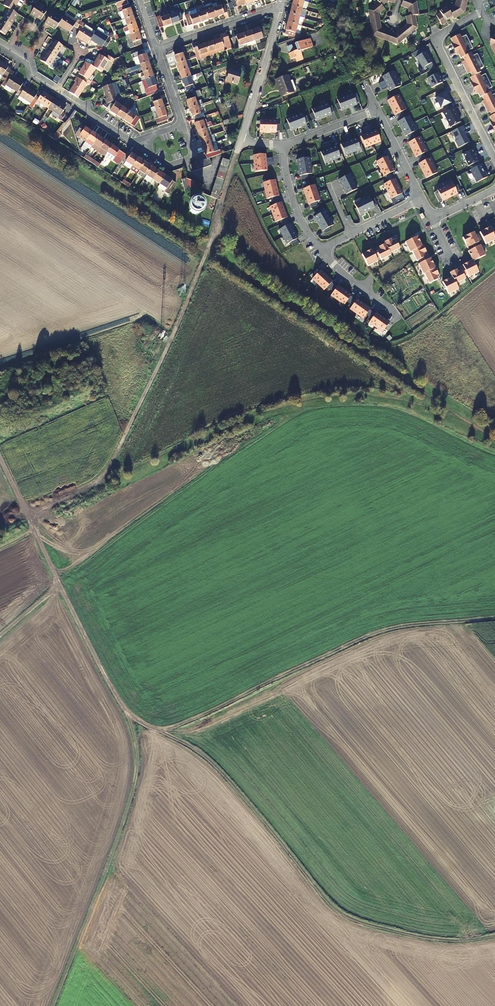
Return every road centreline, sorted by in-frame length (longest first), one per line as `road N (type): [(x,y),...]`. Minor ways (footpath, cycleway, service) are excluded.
road 1 (track): [(33,532),(112,693),(126,715),(160,731),(370,635),(494,617)]
road 2 (track): [(160,731),(214,765),(338,912),(421,937),(494,936)]
road 3 (track): [(126,715),(134,784),(54,1005)]
road 4 (track): [(206,253),(117,453),(103,478),(70,501)]
road 5 (track): [(215,223),(259,270),(346,327)]
road 6 (residential): [(280,7),(239,144)]
road 7 (residential): [(435,37),(494,159)]
road 8 (residential): [(280,7),(157,49)]

